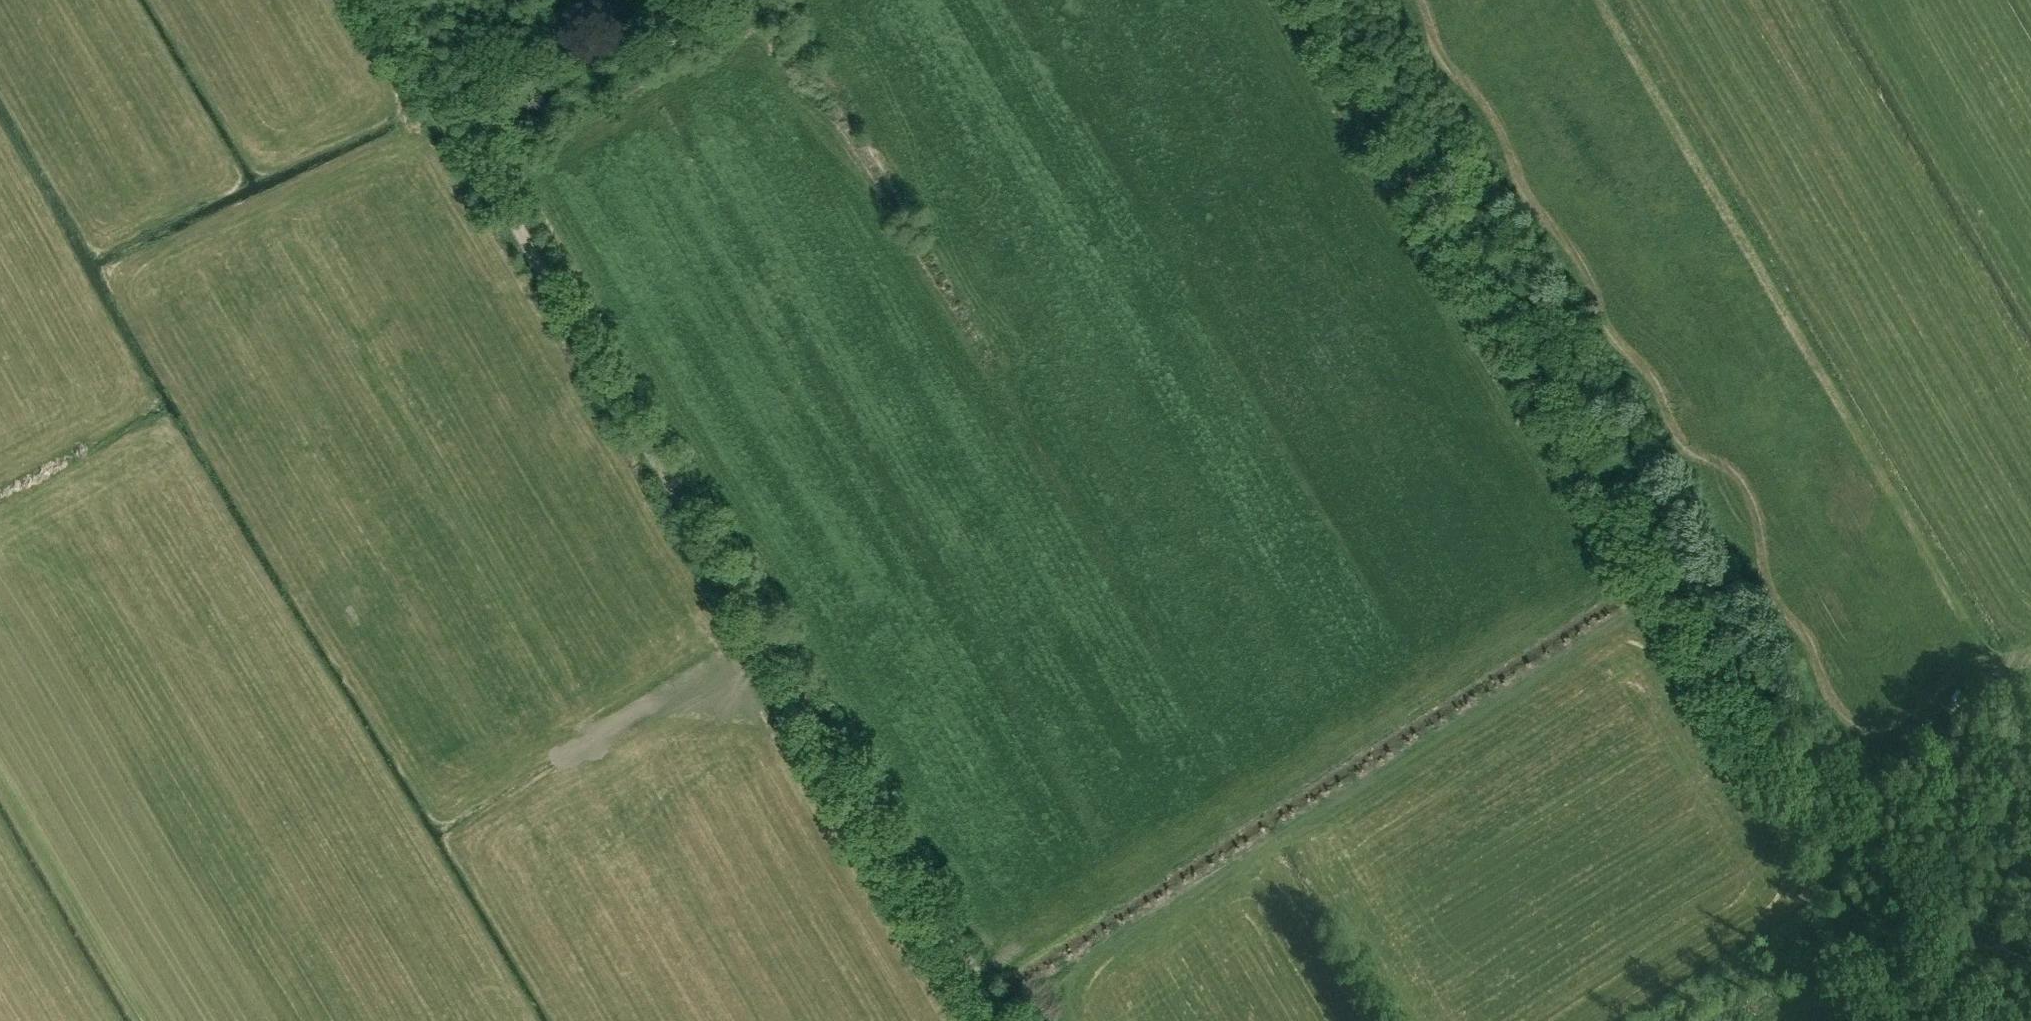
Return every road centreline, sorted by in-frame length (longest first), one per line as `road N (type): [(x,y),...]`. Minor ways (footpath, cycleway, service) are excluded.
road 1 (track): [(379,0),(995,1020)]
road 2 (track): [(1306,0),(1831,863)]
road 3 (track): [(1831,863),(1928,1020)]

